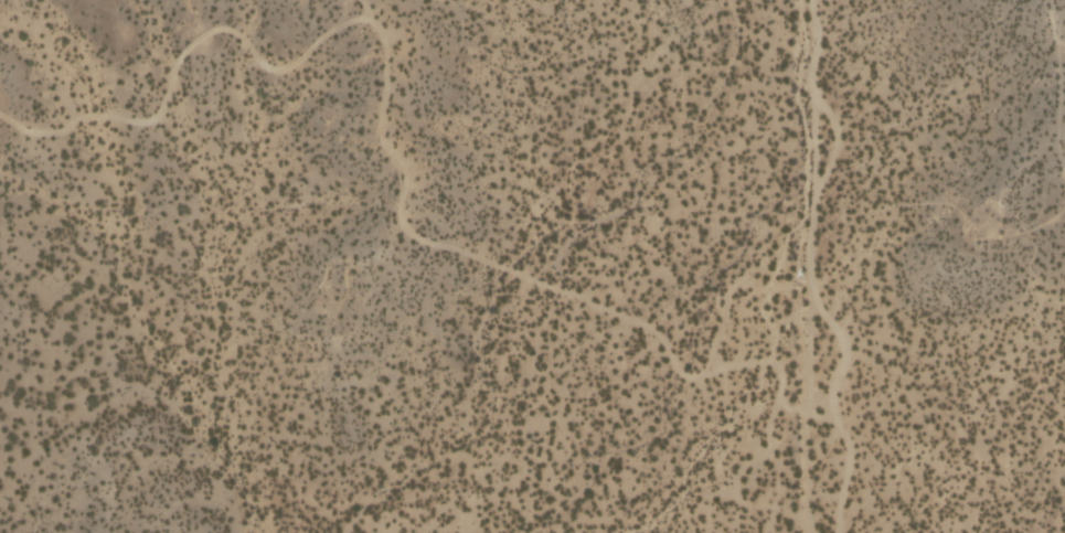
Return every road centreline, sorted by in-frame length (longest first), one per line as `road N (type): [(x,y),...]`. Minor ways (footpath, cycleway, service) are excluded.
road 1 (track): [(803,532),(800,0)]

